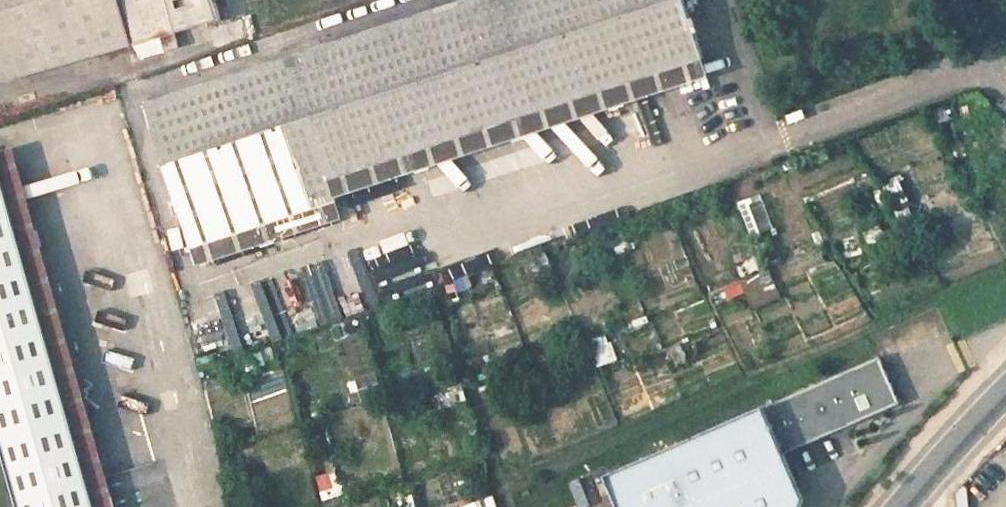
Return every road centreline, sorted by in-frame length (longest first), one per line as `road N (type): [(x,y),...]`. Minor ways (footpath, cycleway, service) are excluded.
road 1 (tertiary): [(901,506),(1005,391)]

